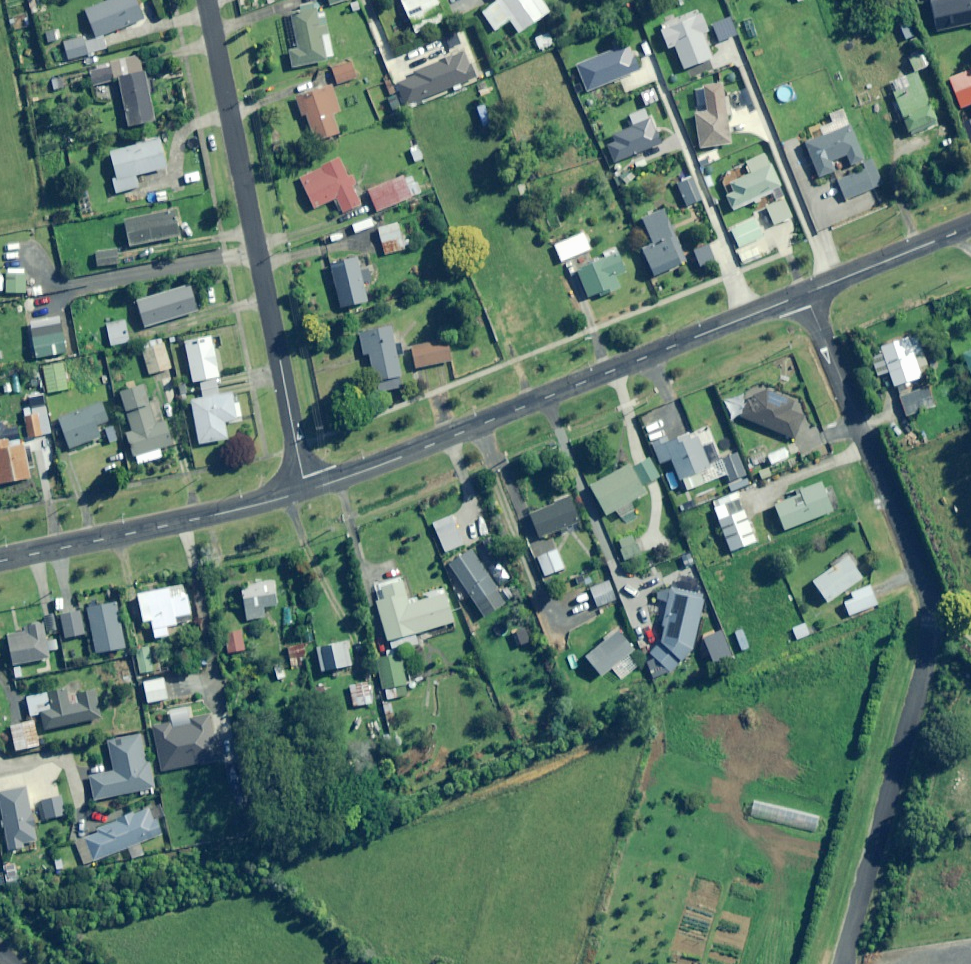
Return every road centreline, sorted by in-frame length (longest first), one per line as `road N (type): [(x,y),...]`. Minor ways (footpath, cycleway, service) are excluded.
road 1 (residential): [(806,293),(936,603),(841,963)]
road 2 (tertiary): [(308,491),(806,293)]
road 3 (residential): [(308,491),(205,0)]
road 4 (tertiary): [(0,562),(308,491)]
road 5 (tertiary): [(806,293),(970,227)]

